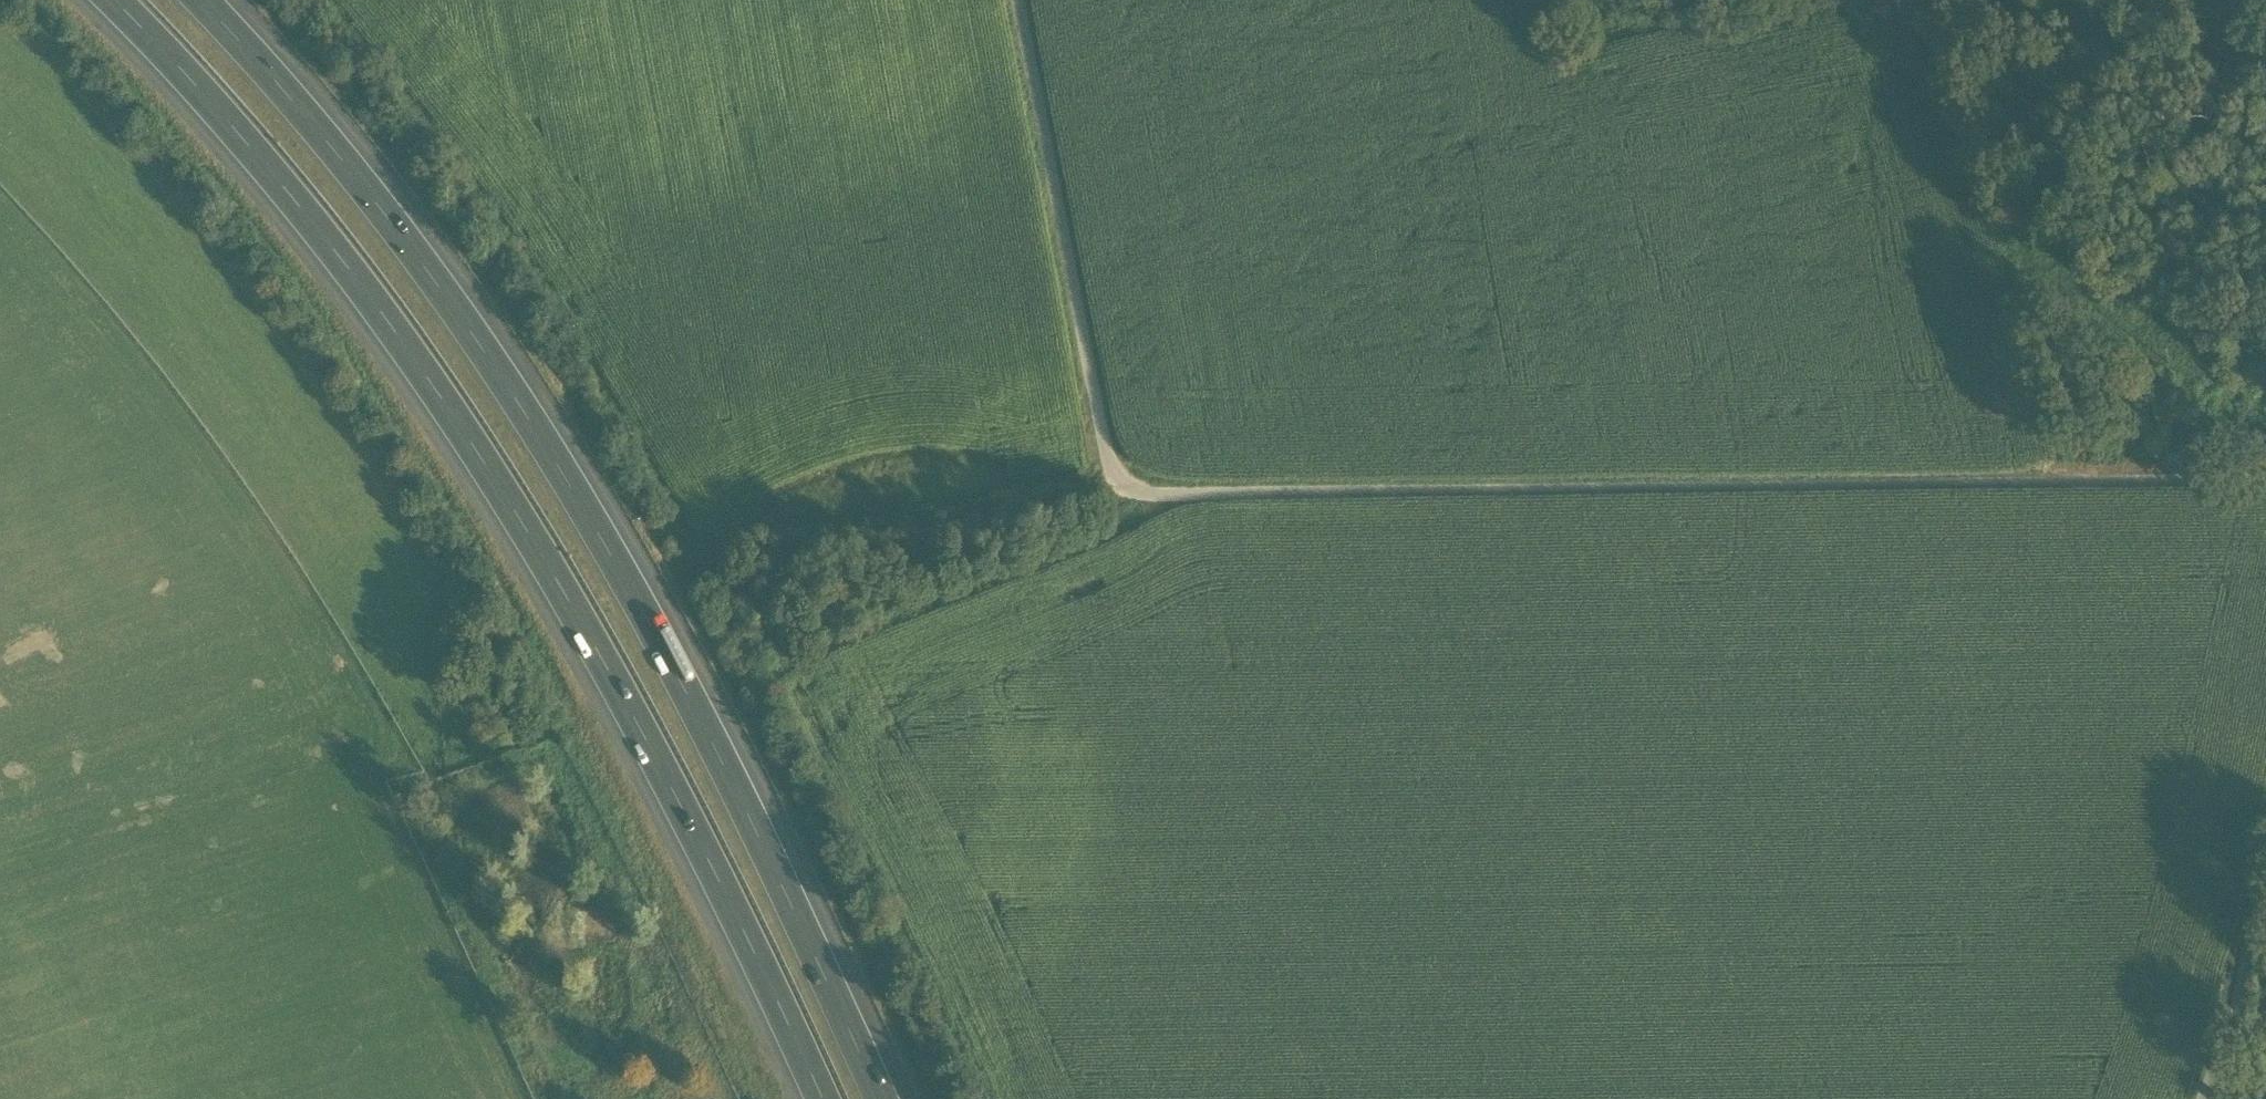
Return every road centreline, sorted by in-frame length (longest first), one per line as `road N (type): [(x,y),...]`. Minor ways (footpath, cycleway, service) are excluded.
road 1 (track): [(2265,478),(1114,491),(1016,0)]
road 2 (motorway): [(110,0),(287,192),(435,390),(571,608),(677,799),(821,1098)]
road 3 (motorway): [(878,1098),(727,774),(625,582),(492,364),(381,214),(194,0)]
road 4 (unclassified): [(2265,872),(2236,1016),(2203,1098)]

